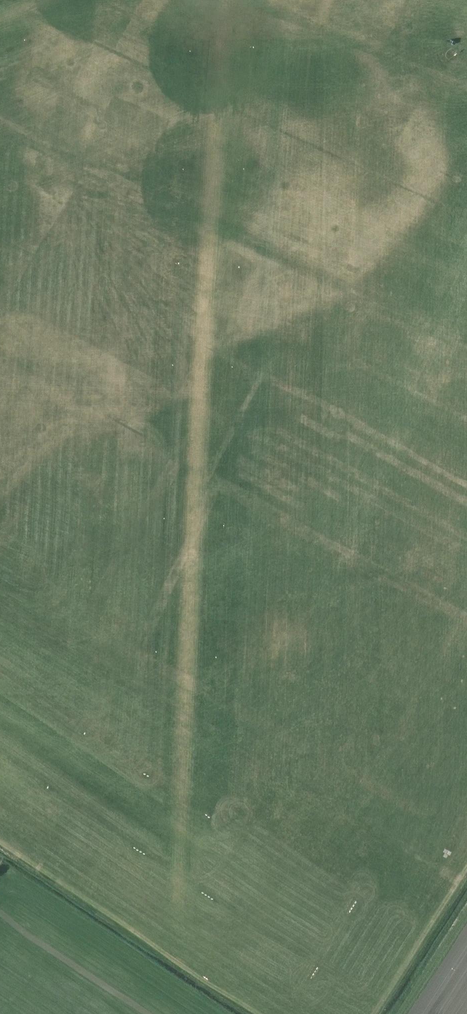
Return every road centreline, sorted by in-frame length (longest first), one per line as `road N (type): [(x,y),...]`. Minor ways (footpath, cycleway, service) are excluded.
road 1 (track): [(0,842),(260,1013)]
road 2 (track): [(373,1013),(466,869)]

